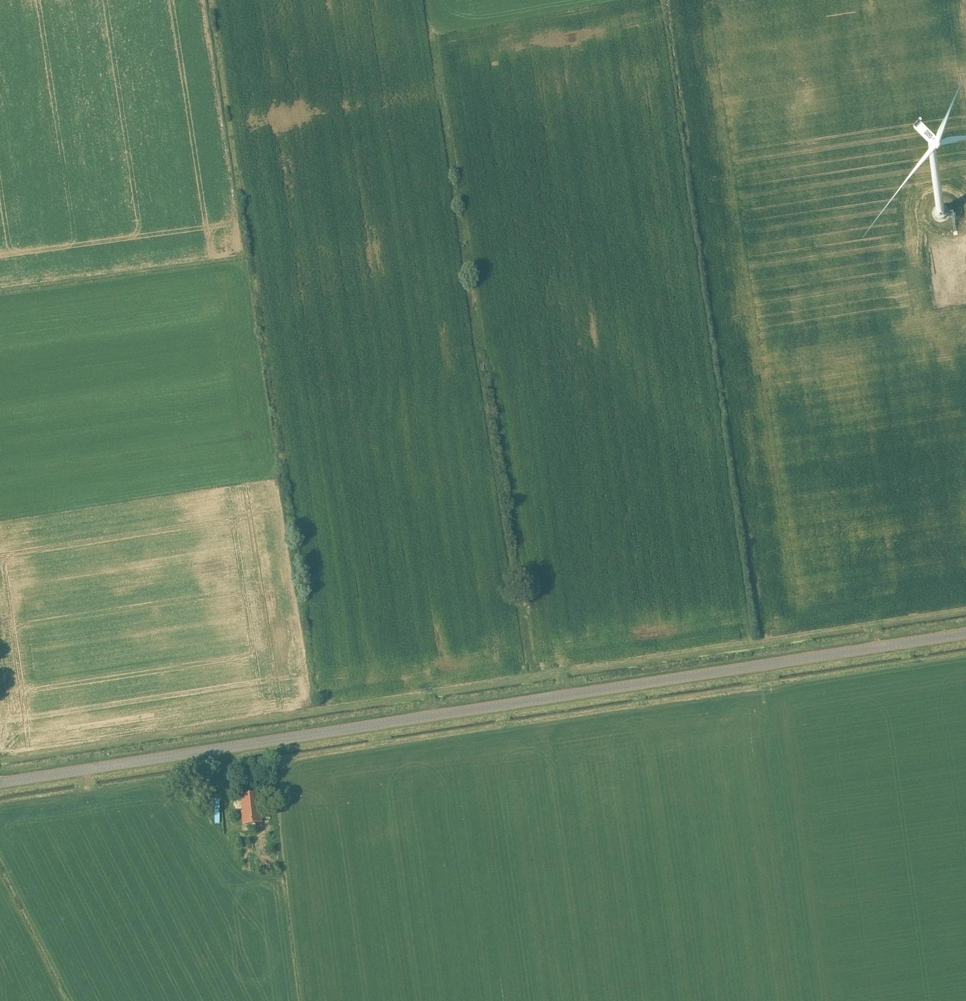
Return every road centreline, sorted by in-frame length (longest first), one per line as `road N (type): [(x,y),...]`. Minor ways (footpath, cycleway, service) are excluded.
road 1 (tertiary): [(0,783),(965,634)]

